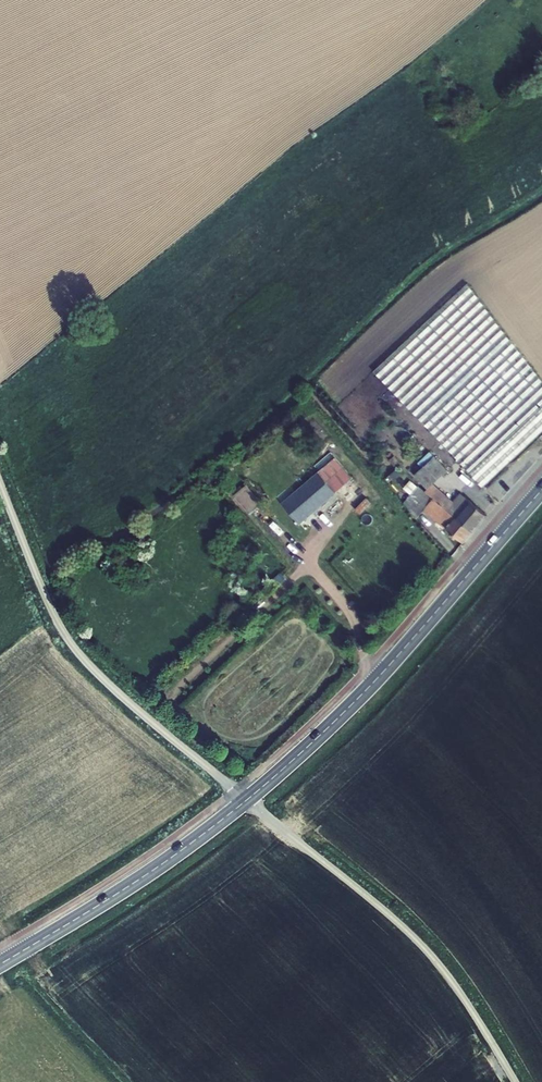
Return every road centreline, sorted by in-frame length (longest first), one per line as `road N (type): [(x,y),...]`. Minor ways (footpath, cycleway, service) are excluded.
road 1 (secondary): [(247,800),(382,674),(541,490)]
road 2 (unclassified): [(0,484),(50,608),(81,656),(247,800)]
road 3 (unclassified): [(247,800),(425,949),(515,1081)]
road 4 (secondary): [(0,965),(157,868),(247,800)]

